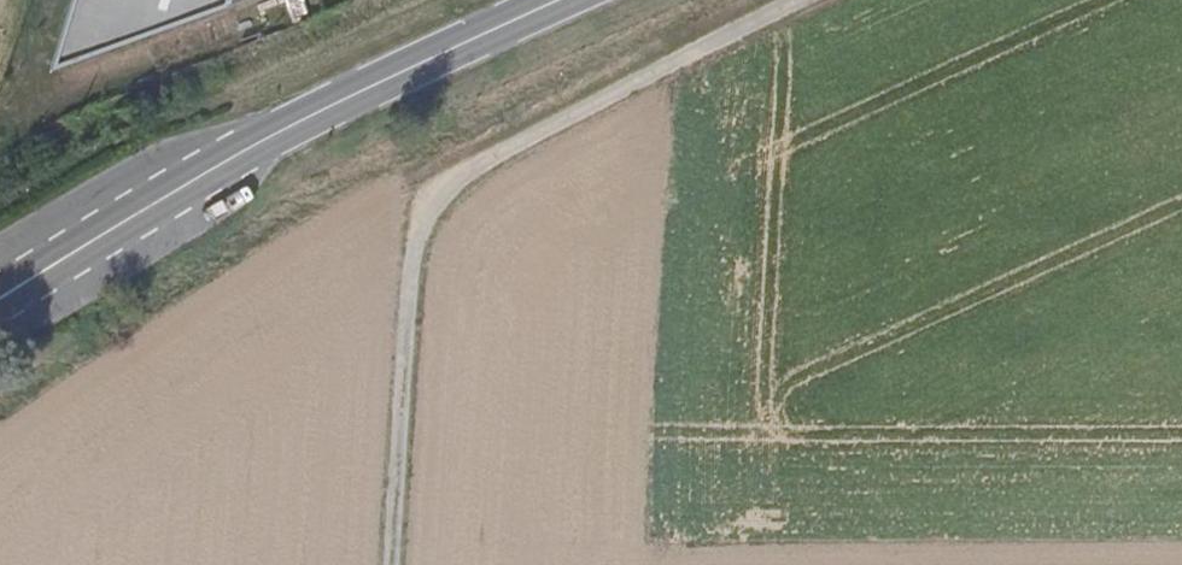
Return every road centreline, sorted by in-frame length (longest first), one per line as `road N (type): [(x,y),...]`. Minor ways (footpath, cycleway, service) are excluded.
road 1 (track): [(380,564),(399,278),(414,213),(452,168),(786,0)]
road 2 (secondary): [(0,301),(314,117),(573,0)]

